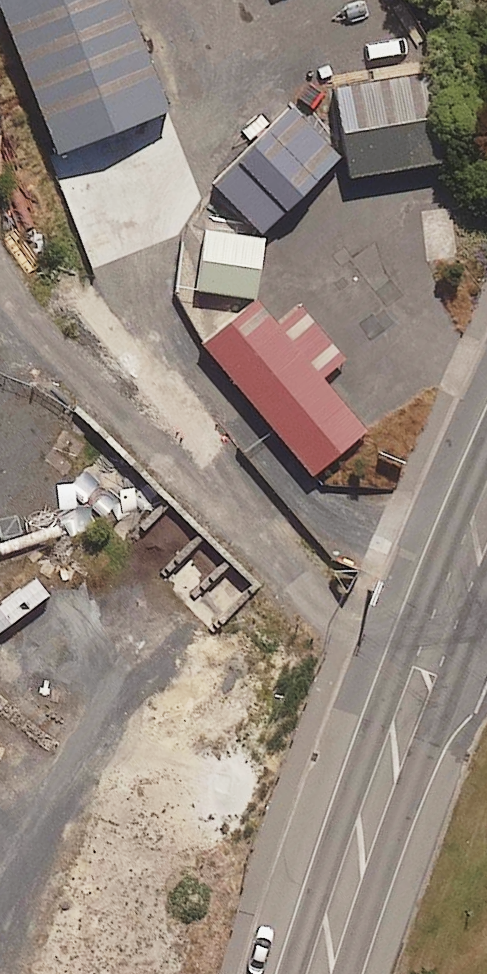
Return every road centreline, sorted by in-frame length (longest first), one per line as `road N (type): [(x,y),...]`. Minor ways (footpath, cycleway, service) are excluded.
road 1 (secondary): [(431,650),(318,973)]
road 2 (secondary): [(486,524),(431,650)]

